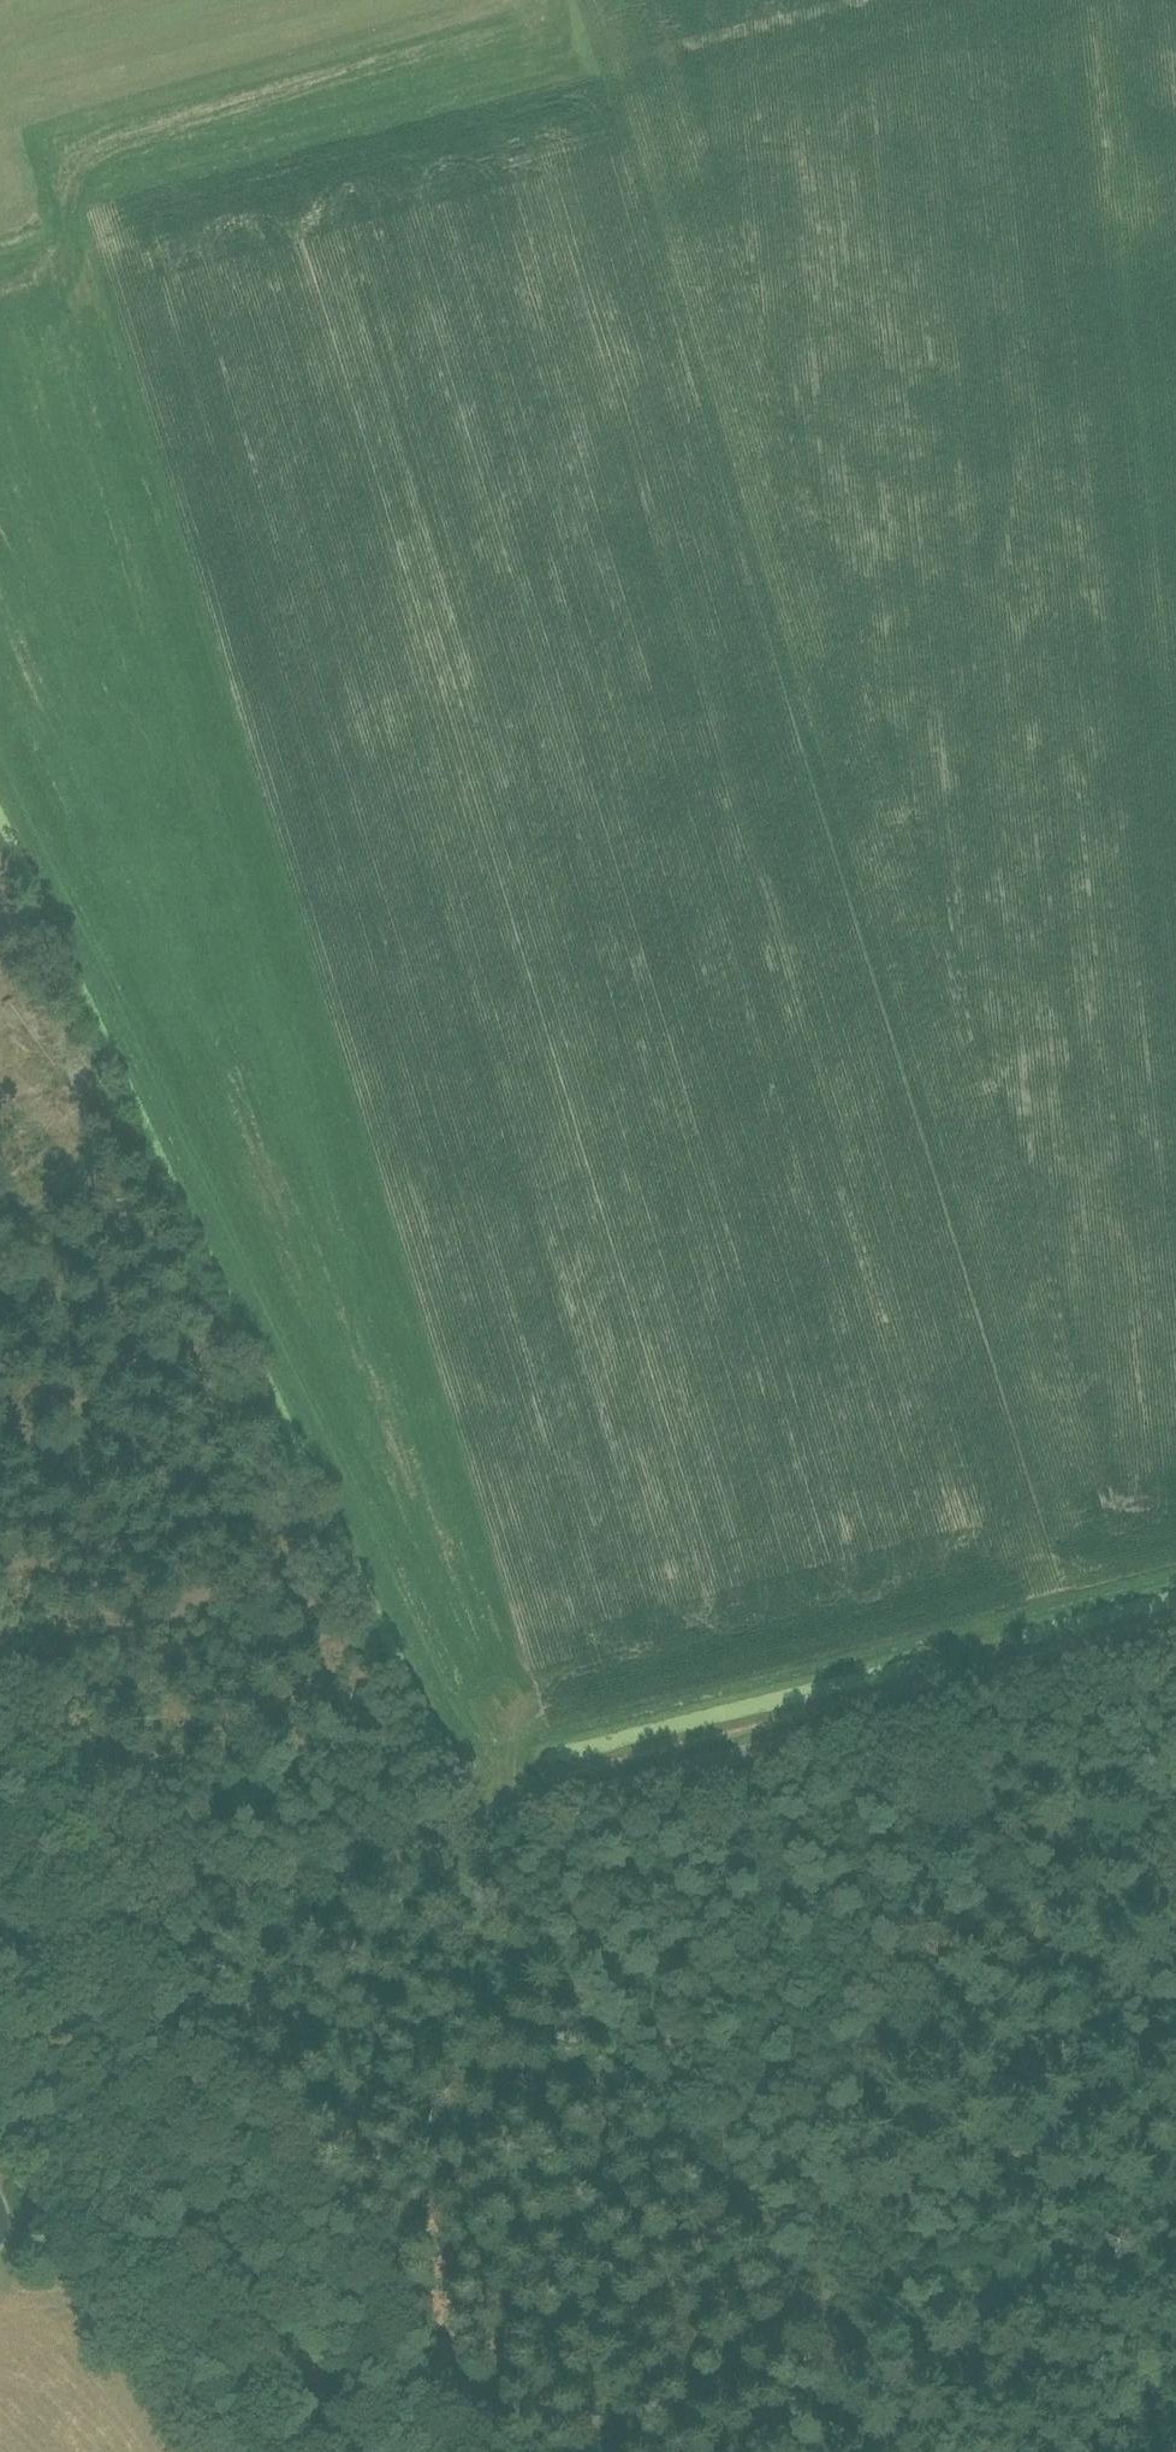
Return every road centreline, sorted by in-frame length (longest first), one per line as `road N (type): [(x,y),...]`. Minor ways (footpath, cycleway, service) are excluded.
road 1 (unclassified): [(0,1947),(1175,1638)]

